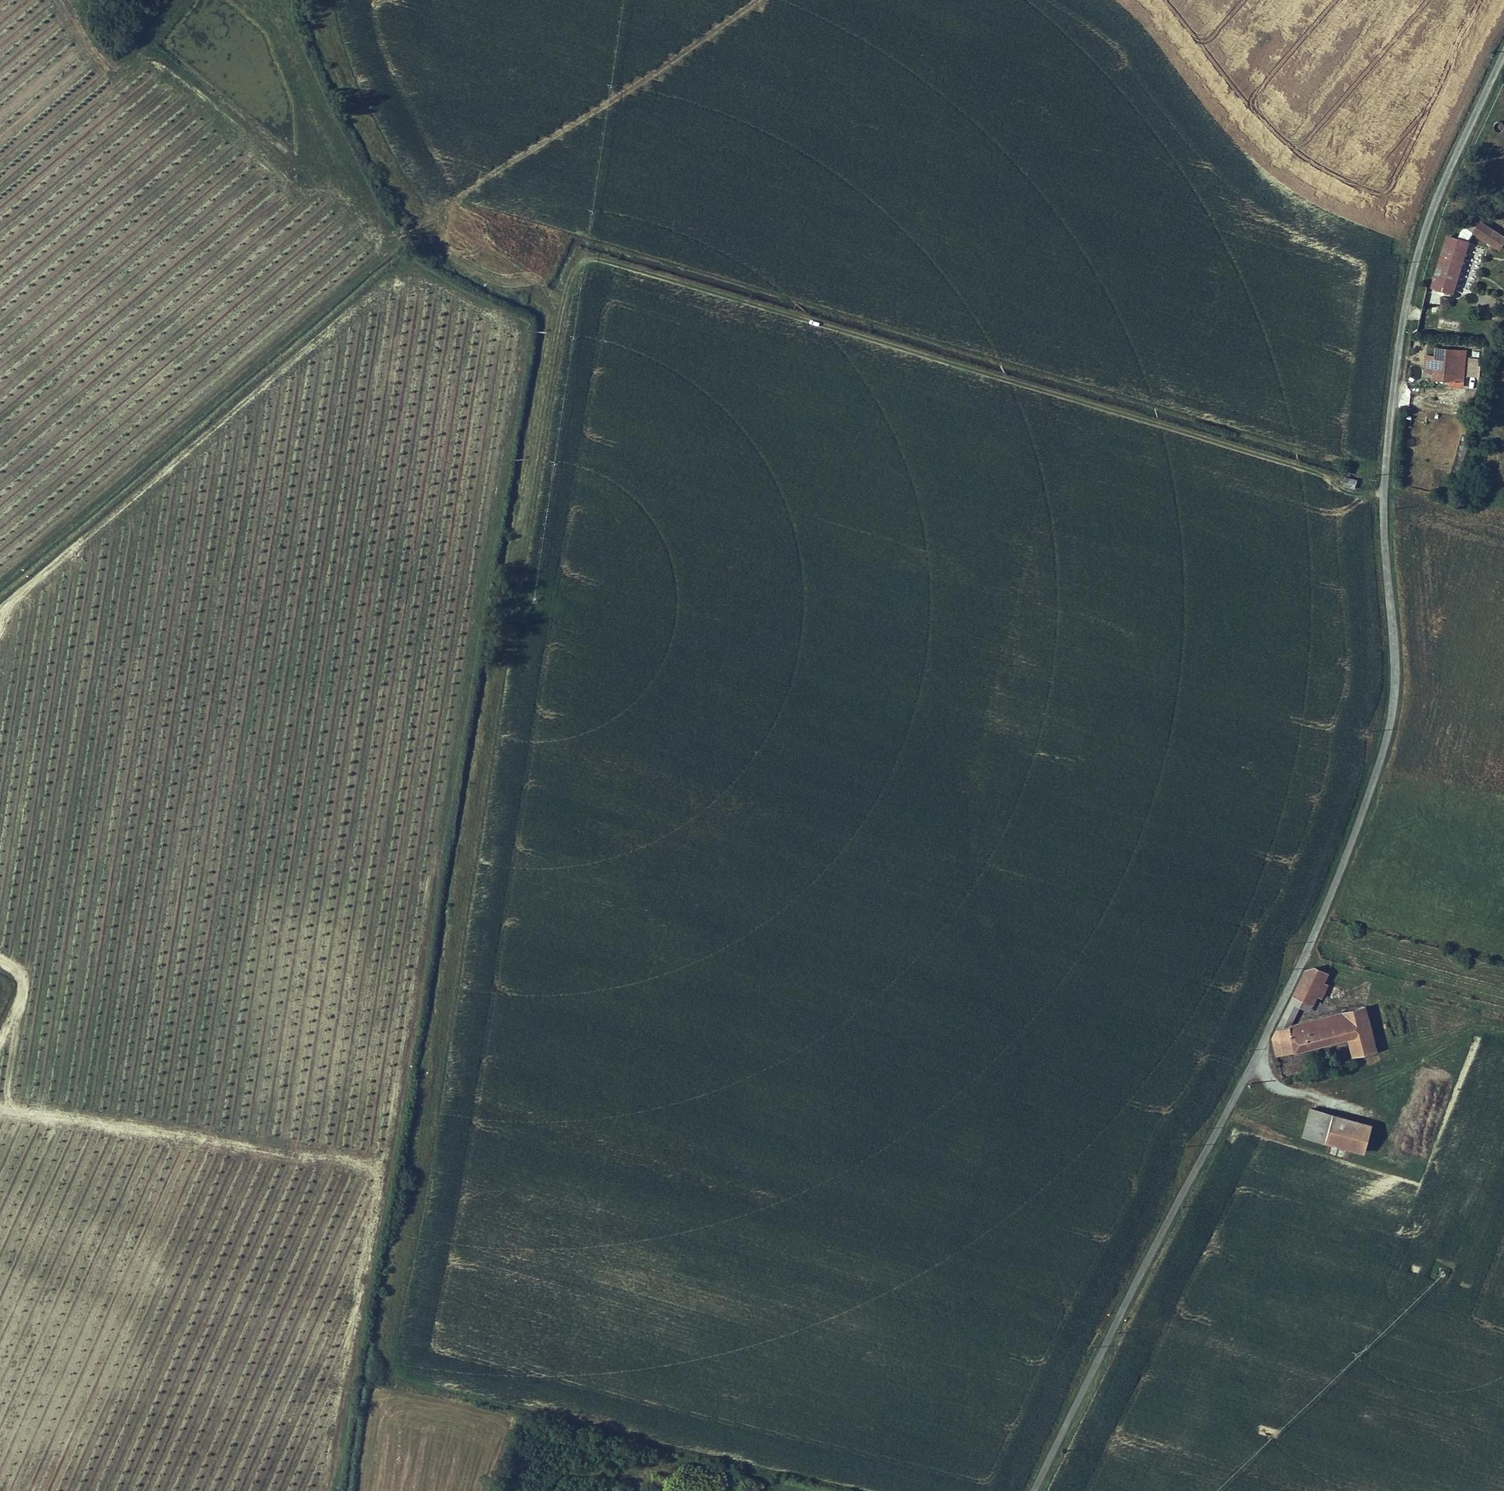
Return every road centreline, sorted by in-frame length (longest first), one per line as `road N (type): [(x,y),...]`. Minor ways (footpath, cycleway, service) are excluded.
road 1 (residential): [(1503,55),(1448,175),(1414,274),(1395,369),(1384,493),(1397,685),(1380,760),(1327,905),(1036,1490)]
road 2 (track): [(0,581),(421,231),(659,81),(762,0)]

